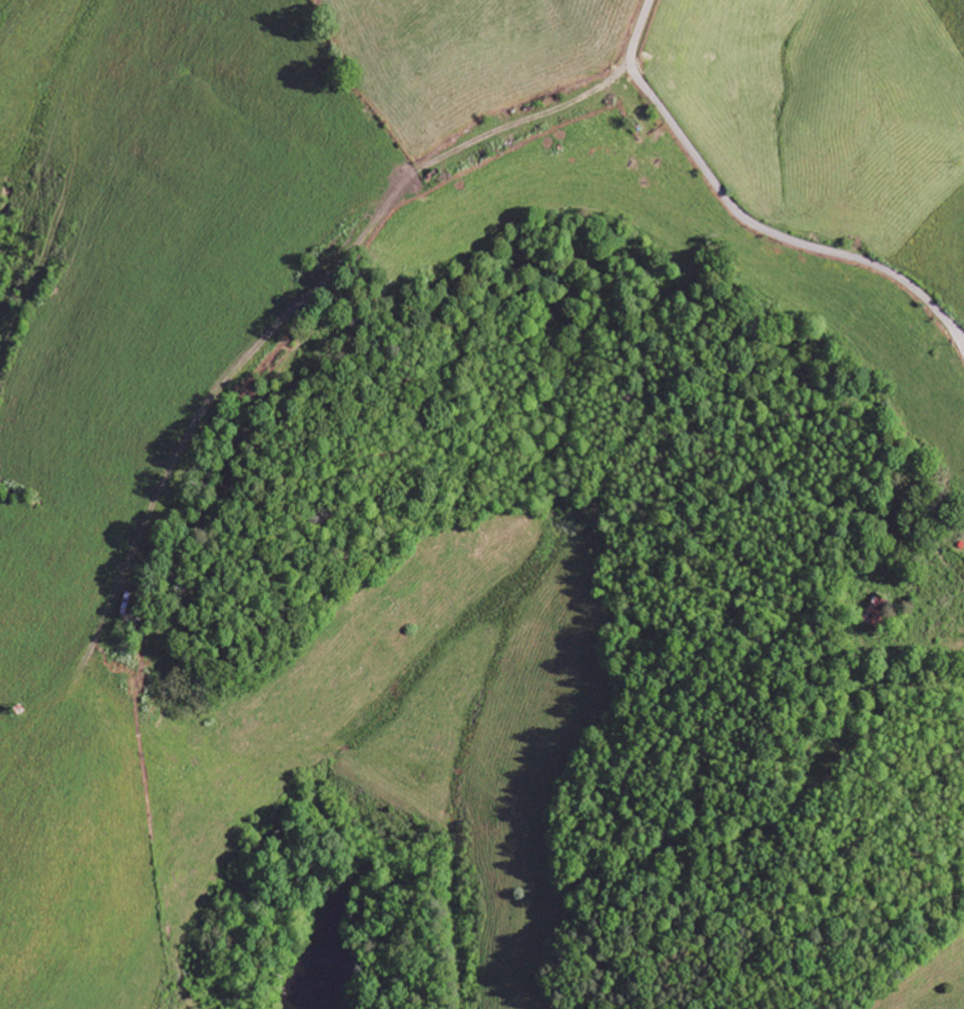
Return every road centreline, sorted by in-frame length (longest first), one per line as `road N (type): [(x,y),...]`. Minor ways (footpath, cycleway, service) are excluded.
road 1 (residential): [(963,333),(893,271),(778,234),(736,207),(638,73),(635,46),(650,0)]

